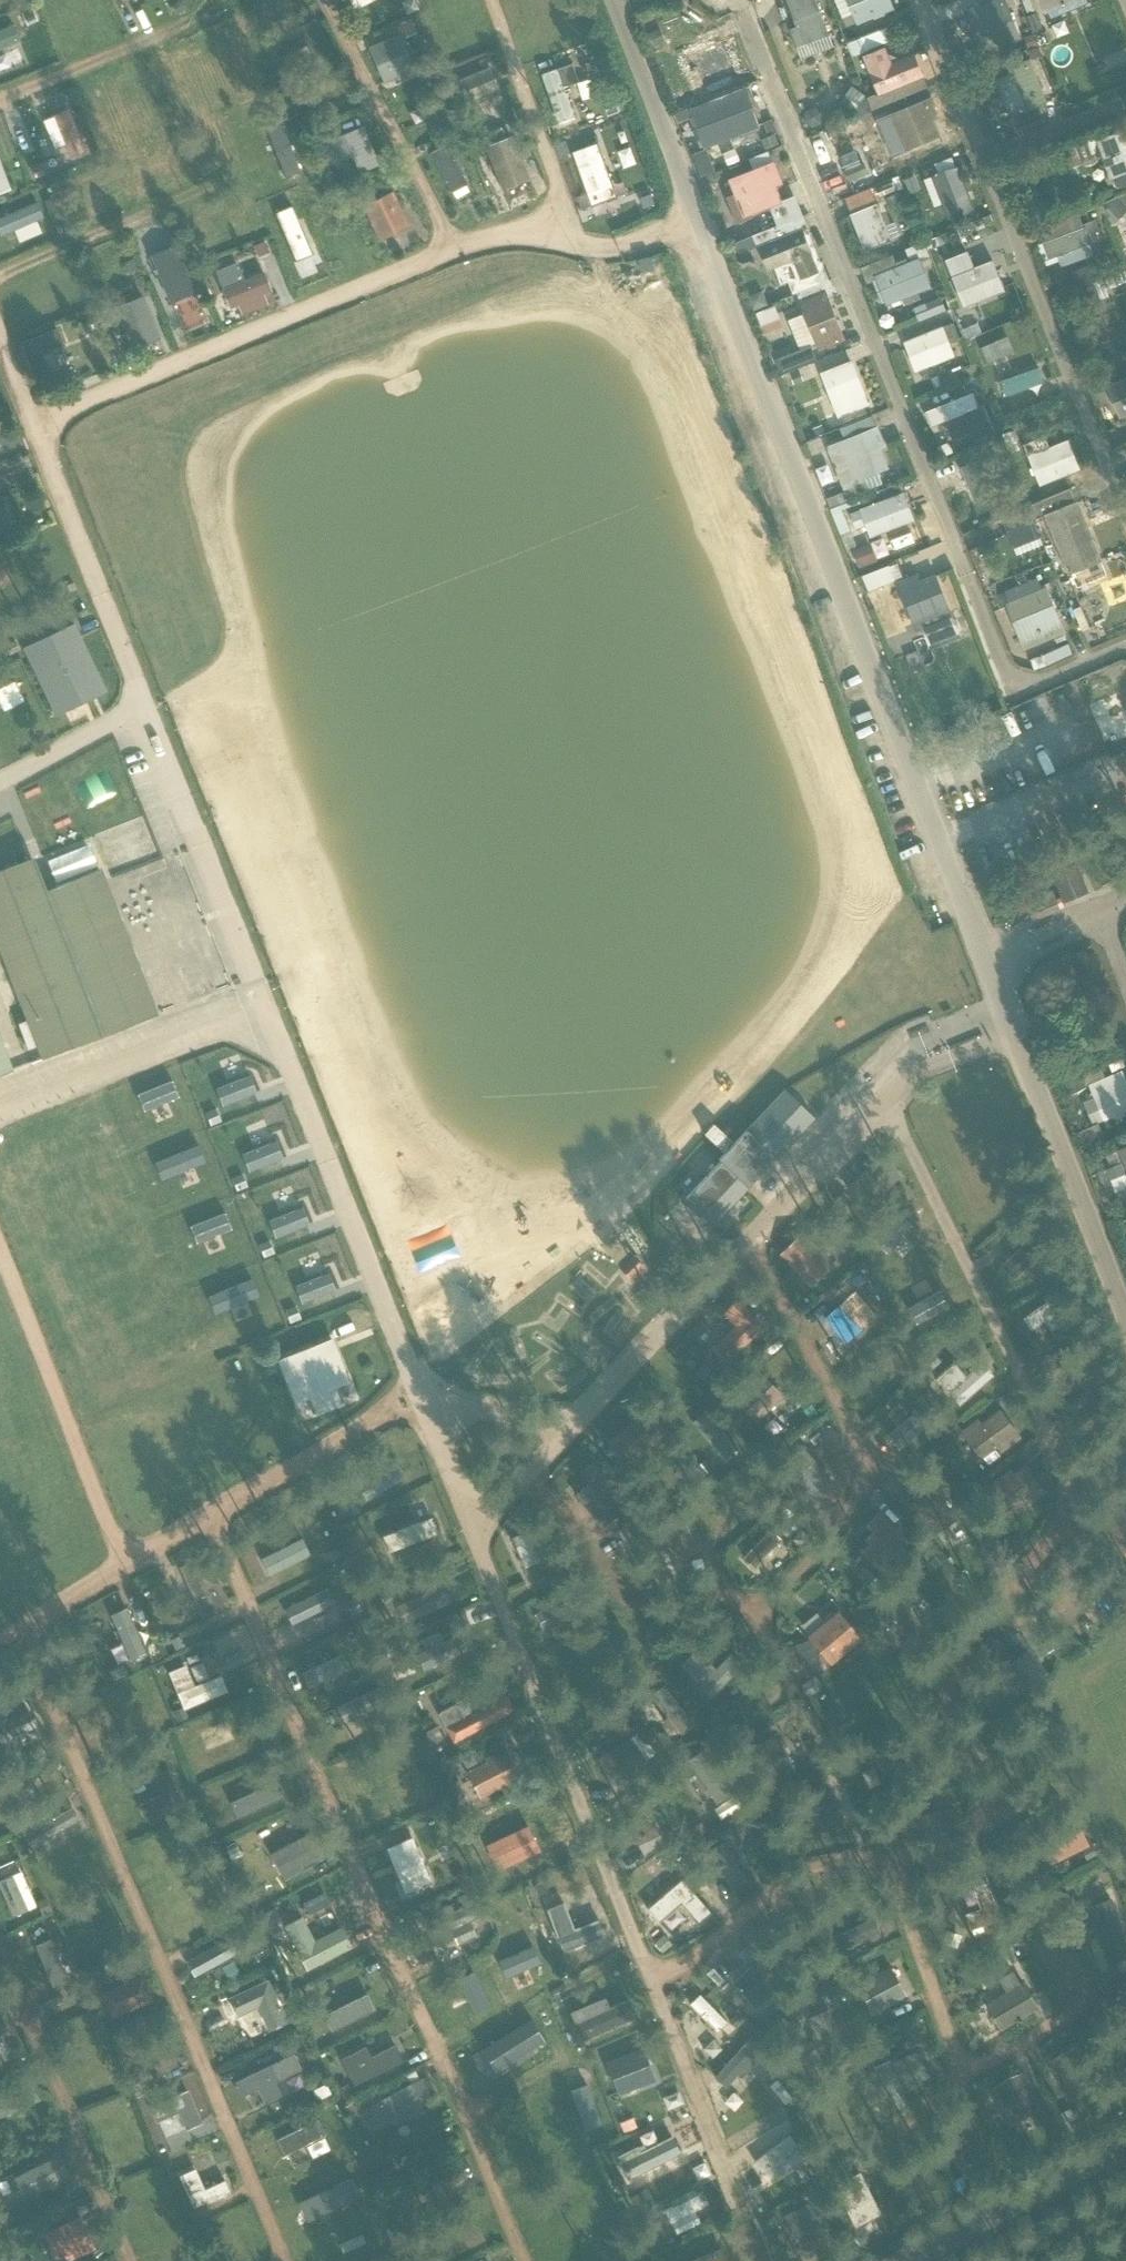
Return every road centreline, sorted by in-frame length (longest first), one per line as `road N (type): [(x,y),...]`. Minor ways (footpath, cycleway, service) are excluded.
road 1 (unclassified): [(611,0),(1125,1319)]
road 2 (unclassified): [(901,2260),(1125,2147)]

